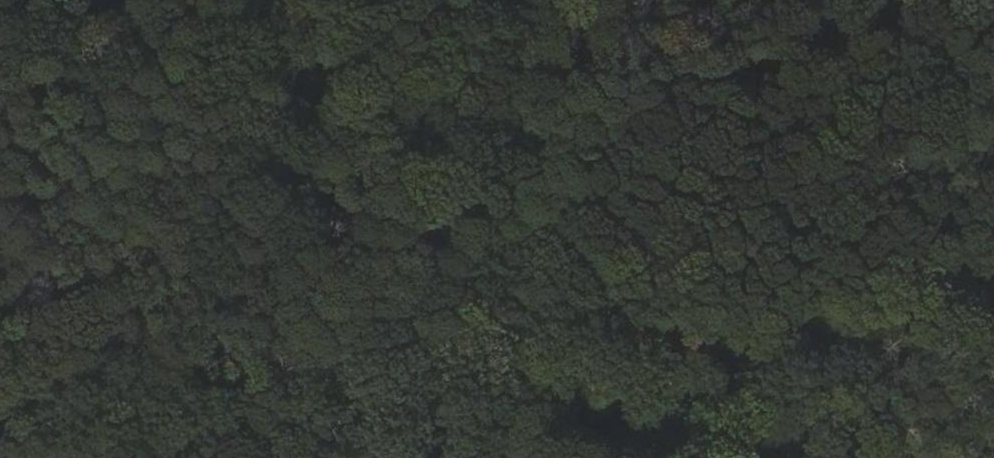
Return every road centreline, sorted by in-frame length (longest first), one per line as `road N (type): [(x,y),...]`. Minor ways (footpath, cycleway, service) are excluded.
road 1 (track): [(49,457),(993,293)]
road 2 (track): [(179,0),(411,141),(645,302),(833,457)]

